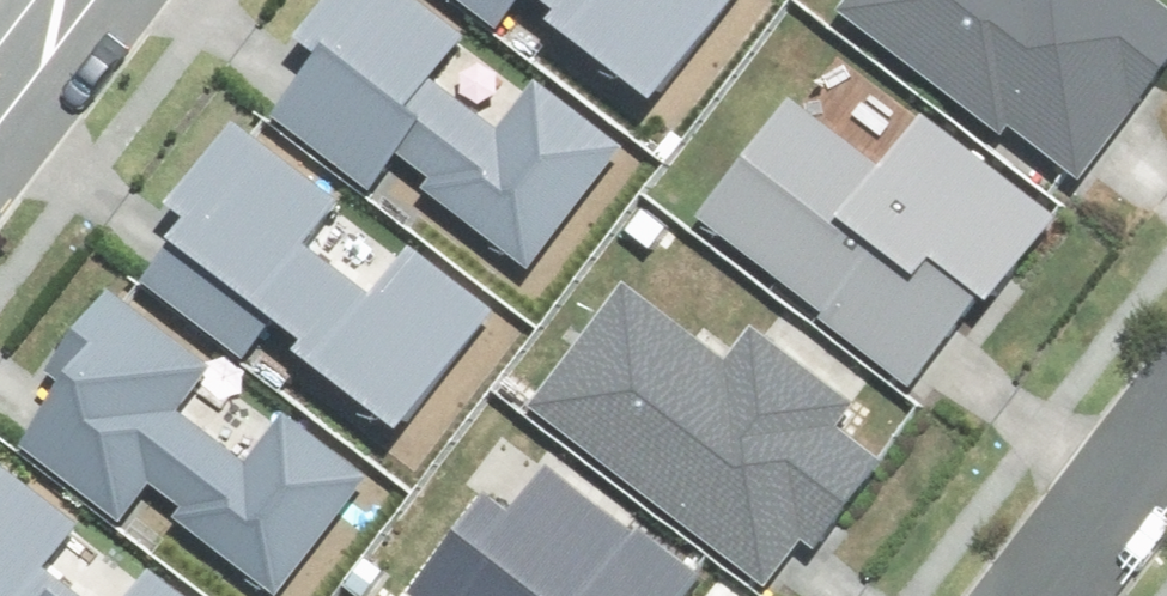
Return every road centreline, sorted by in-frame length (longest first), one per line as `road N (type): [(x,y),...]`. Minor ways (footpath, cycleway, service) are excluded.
road 1 (residential): [(1012,595),(1166,394)]

